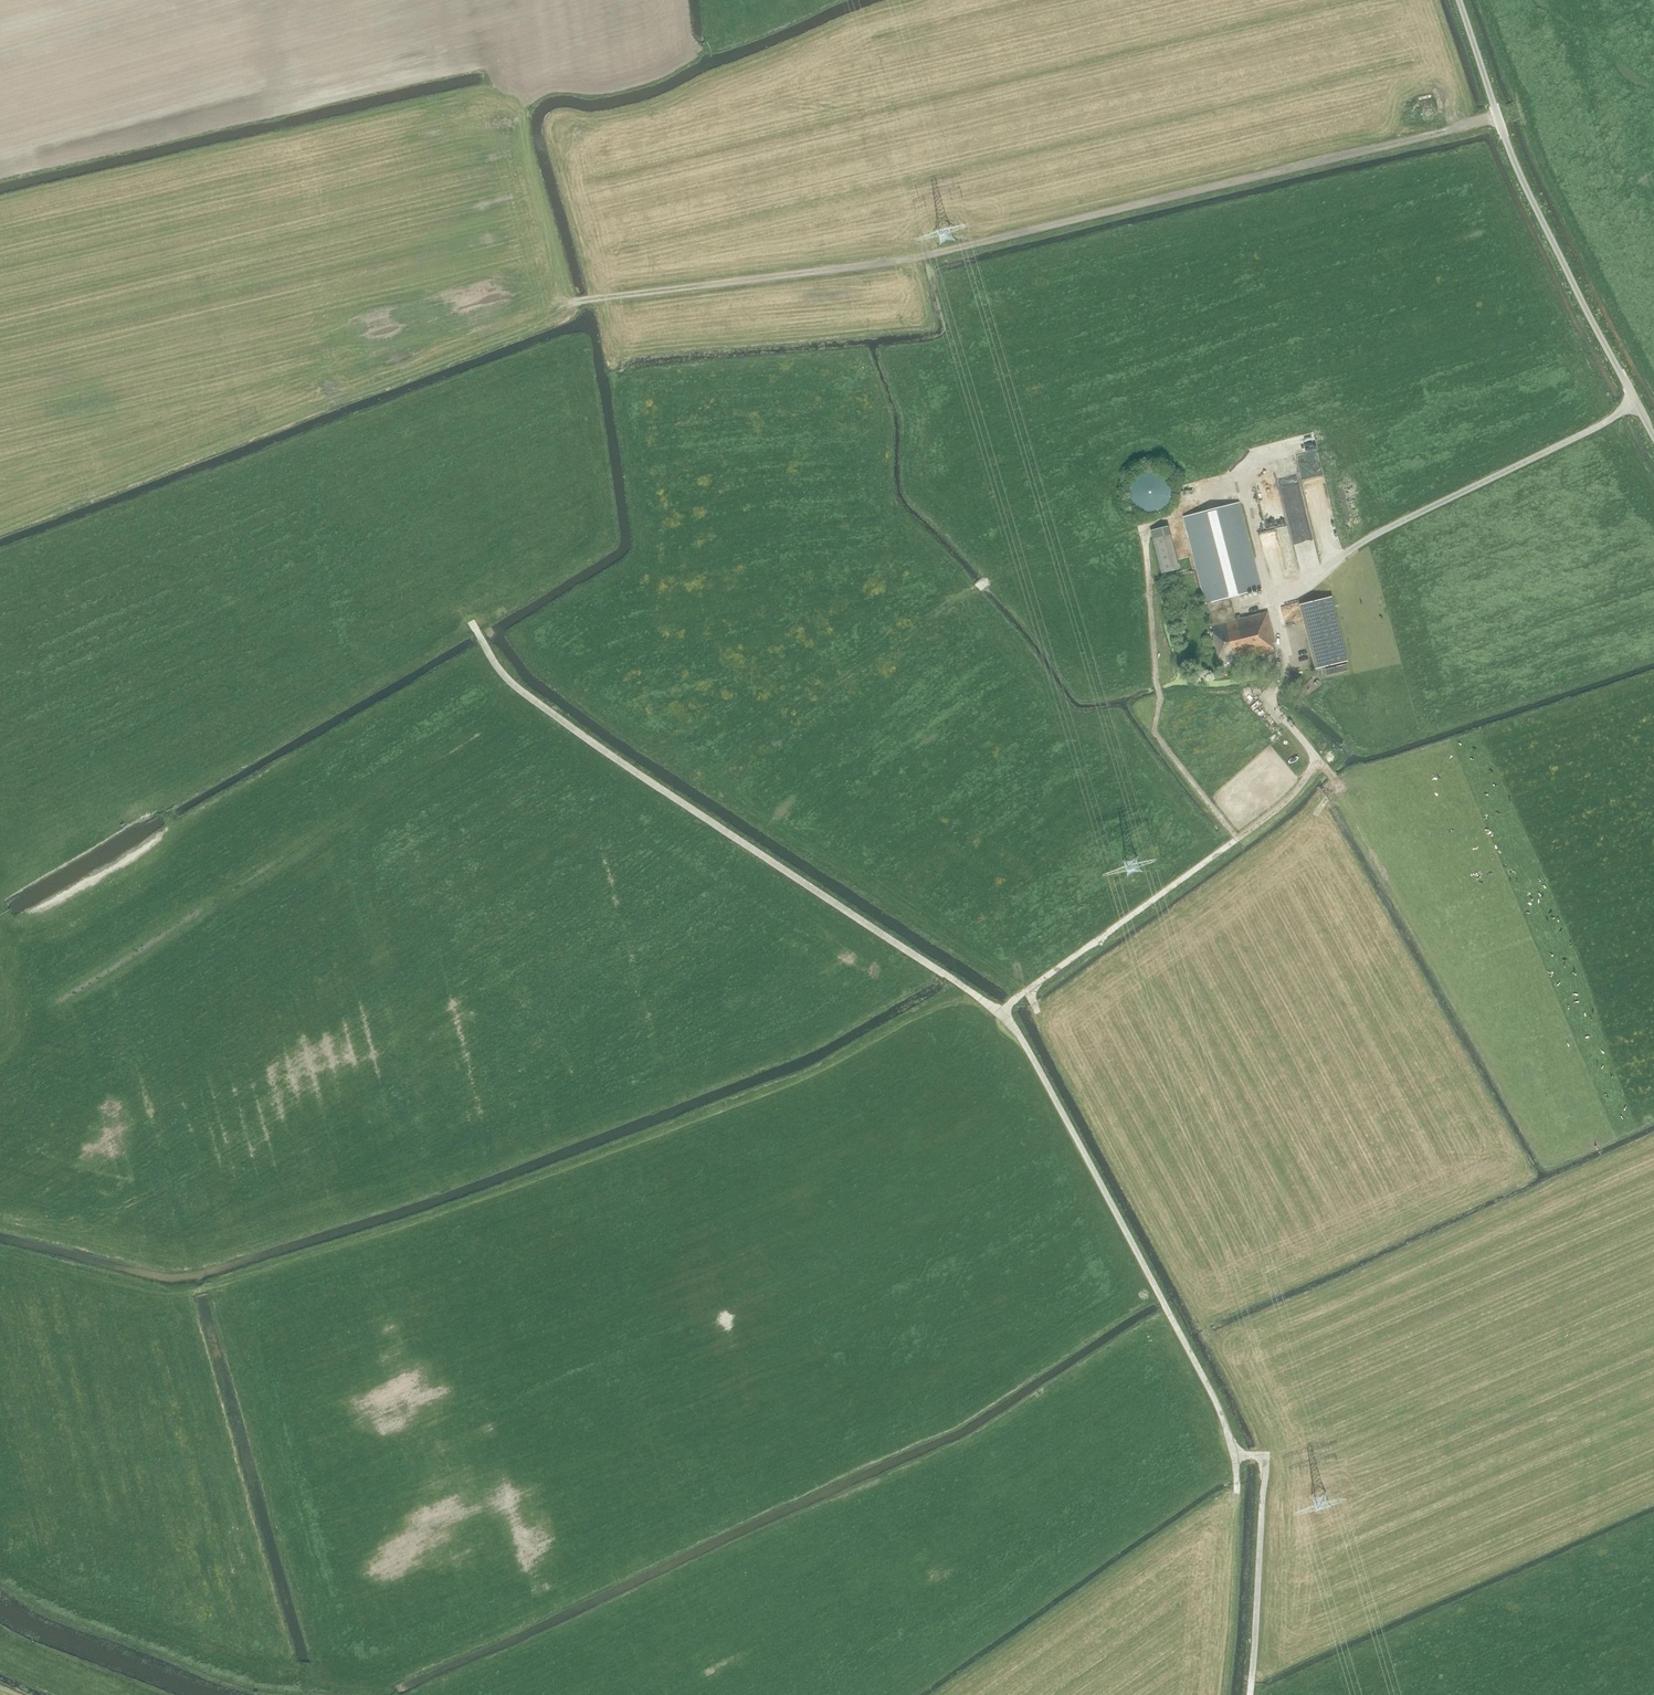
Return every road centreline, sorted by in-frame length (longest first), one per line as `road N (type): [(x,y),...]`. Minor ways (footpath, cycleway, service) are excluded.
road 1 (track): [(574,302),(919,257),(1498,116)]
road 2 (track): [(1250,1694),(1266,1456),(1235,1456),(1161,1296),(1036,1063),(1002,1015)]
road 3 (track): [(471,622),(497,666),(542,706),(1002,1015)]
road 4 (track): [(1002,1015),(1292,796),(1317,760)]
road 5 (track): [(1176,520),(1143,528),(1160,694),(1155,729),(1237,839)]

